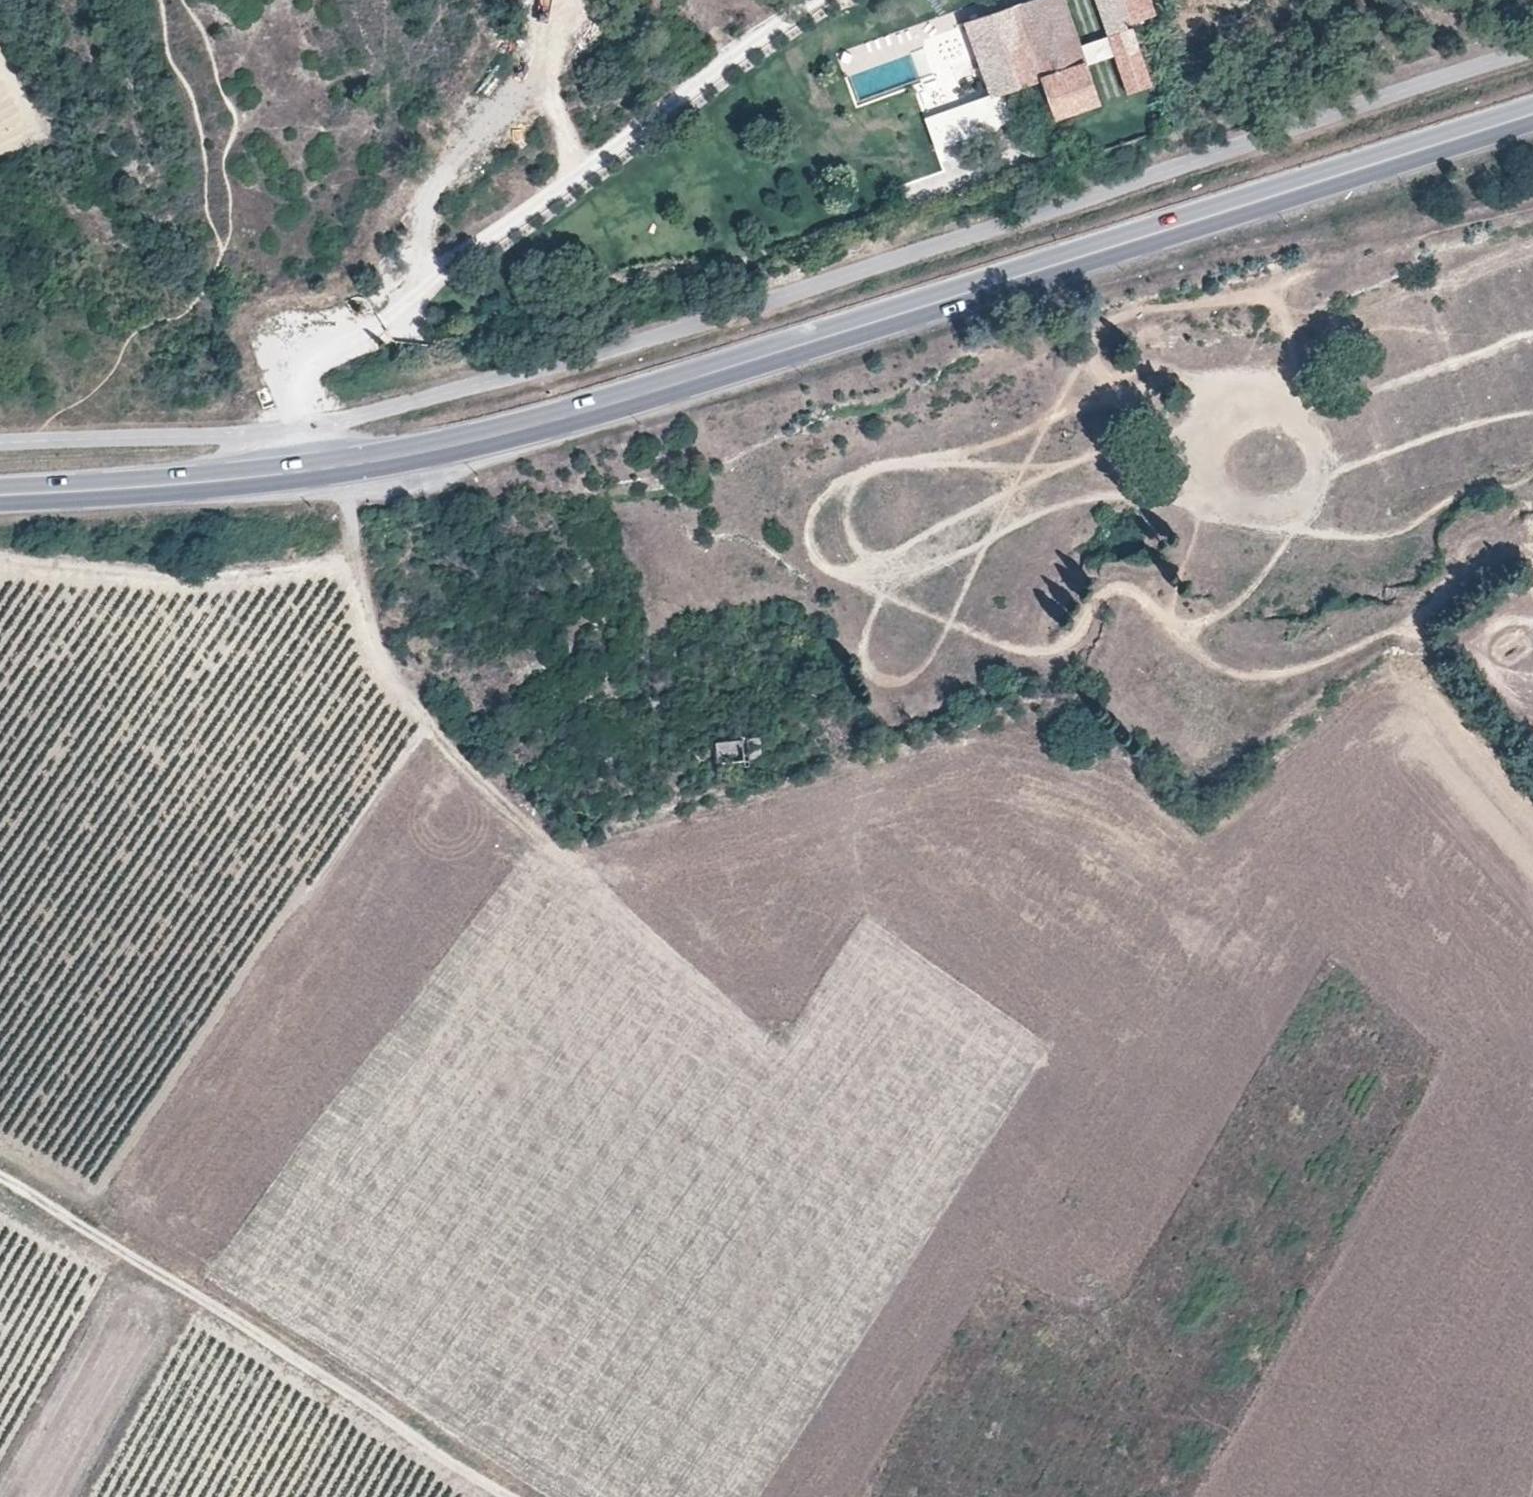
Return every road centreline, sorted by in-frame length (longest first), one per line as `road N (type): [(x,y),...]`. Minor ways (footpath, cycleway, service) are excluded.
road 1 (secondary): [(1532,116),(709,385),(509,441),(320,476),(0,503)]
road 2 (unclassified): [(506,1496),(0,1176)]

